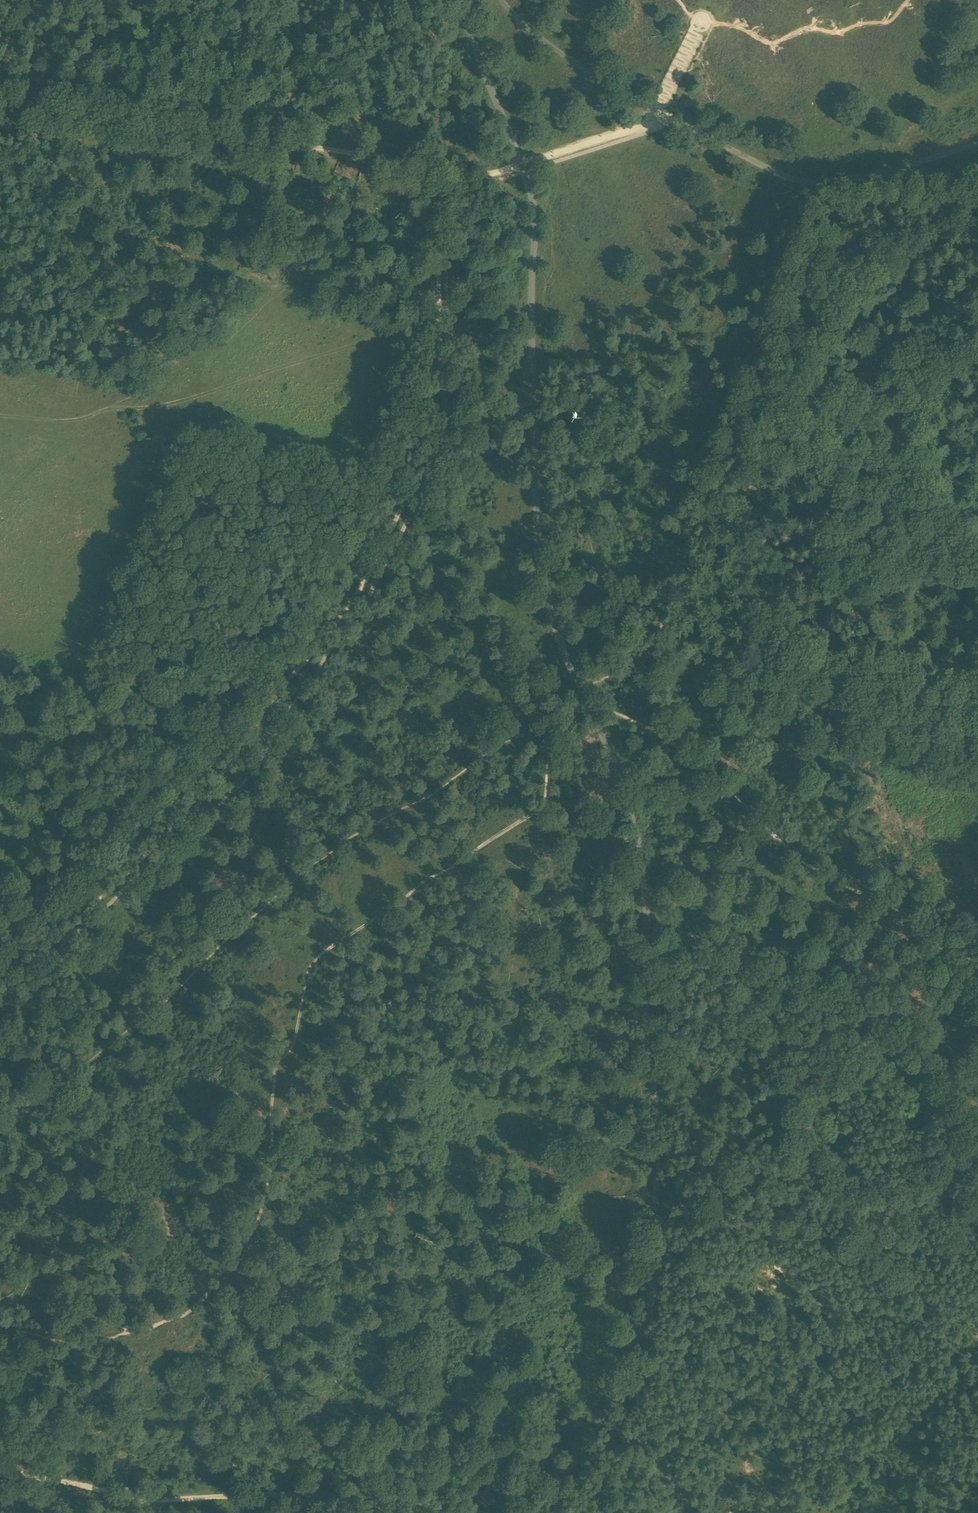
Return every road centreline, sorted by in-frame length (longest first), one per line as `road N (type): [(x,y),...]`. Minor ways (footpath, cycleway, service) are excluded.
road 1 (track): [(478,172),(457,179),(439,202),(442,428),(359,596),(278,690),(208,794),(0,1001)]
road 2 (track): [(539,1512),(634,1367),(657,1253),(641,863),(626,799),(582,693)]
road 3 (track): [(582,693),(552,619),(540,556),(536,225),(525,172)]
road 4 (track): [(0,99),(478,172)]
road 5 (track): [(977,966),(802,860),(703,766),(582,693)]
road 6 (track): [(741,513),(798,364),(856,267),(907,235),(977,225)]
road 7 (track): [(977,1126),(868,1019),(828,996),(689,940),(649,963)]
road 8 (track): [(977,773),(852,723),(755,631),(737,566),(700,561)]
road 9 (track): [(977,143),(861,180),(819,183),(786,177),(678,122)]
road 10 (track): [(977,341),(914,357),(759,462)]
road 11 (track): [(678,122),(564,54),(502,0)]
road 12 (track): [(522,165),(465,0)]

